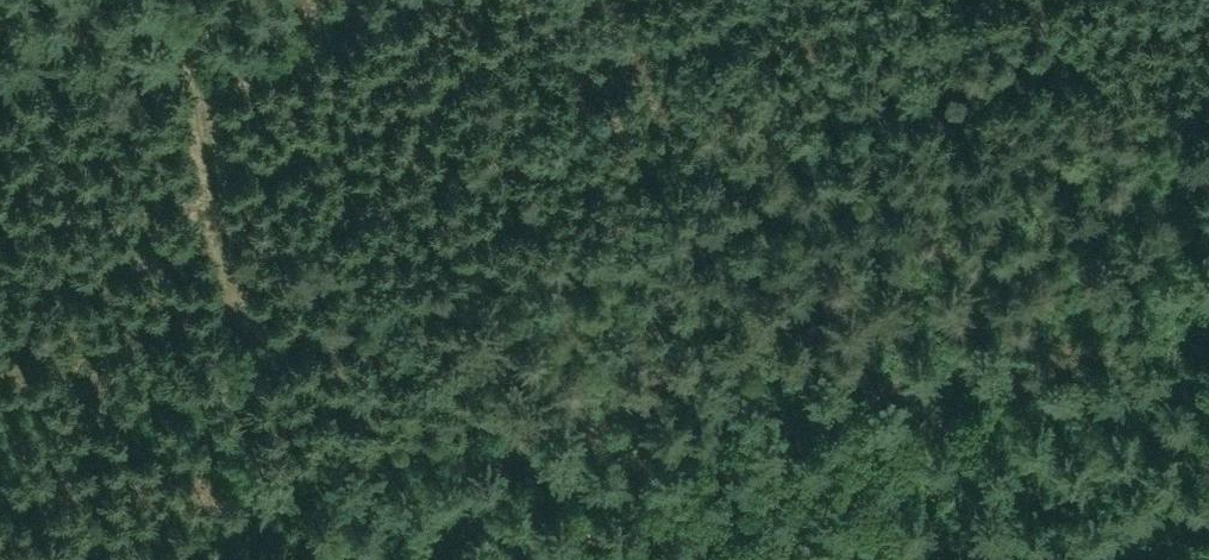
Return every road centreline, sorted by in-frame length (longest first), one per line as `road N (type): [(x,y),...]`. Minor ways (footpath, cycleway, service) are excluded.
road 1 (track): [(186,0),(241,324),(231,441),(253,559)]

